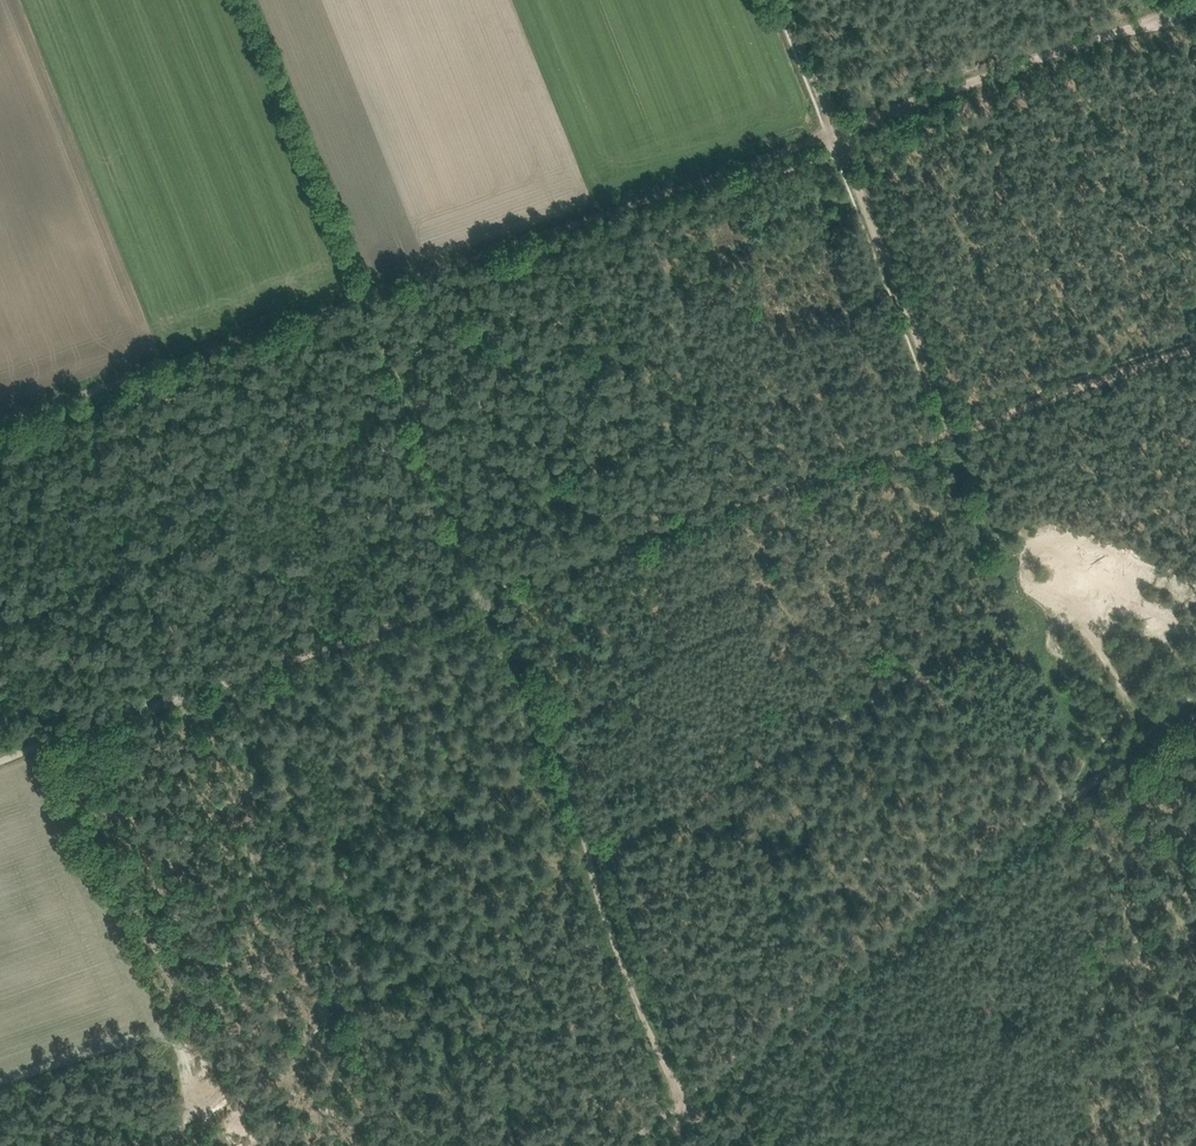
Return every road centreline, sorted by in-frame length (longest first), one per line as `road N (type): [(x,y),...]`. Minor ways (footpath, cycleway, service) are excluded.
road 1 (track): [(0,759),(949,431)]
road 2 (track): [(0,423),(829,135)]
road 3 (track): [(1089,787),(680,1119)]
road 4 (track): [(829,135),(1195,0)]
road 5 (track): [(949,431),(845,158),(829,135)]
road 6 (track): [(1195,343),(949,431)]
road 7 (track): [(829,135),(775,0)]

